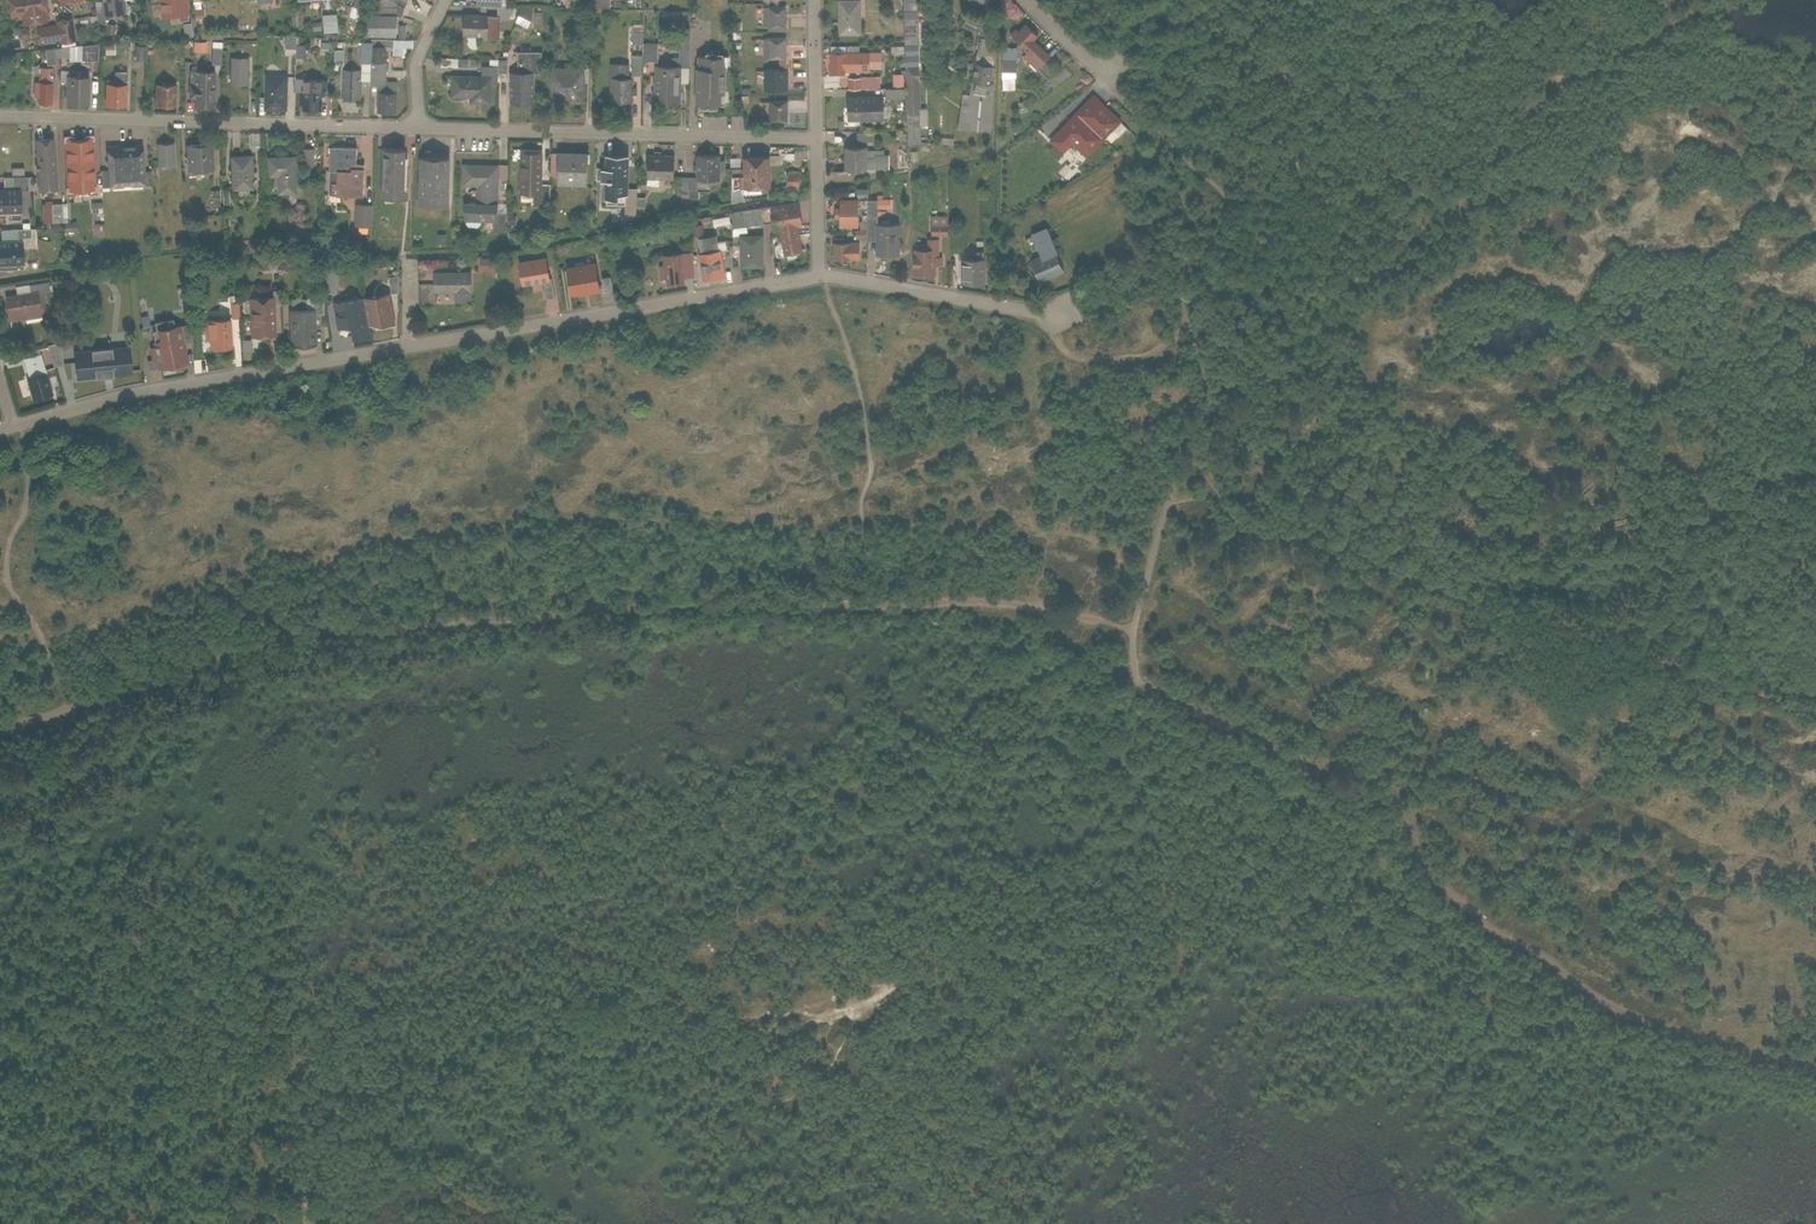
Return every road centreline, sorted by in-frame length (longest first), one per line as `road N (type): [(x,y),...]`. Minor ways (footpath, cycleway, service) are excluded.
road 1 (residential): [(10,429),(138,394),(818,276)]
road 2 (residential): [(419,128),(0,118)]
road 3 (residential): [(816,142),(419,128)]
road 4 (residential): [(818,276),(1055,321)]
road 5 (residential): [(816,142),(814,0)]
road 6 (residential): [(448,0),(415,68),(419,128)]
road 7 (residential): [(818,276),(816,142)]
road 8 (residential): [(1021,0),(1096,72),(1117,76)]

